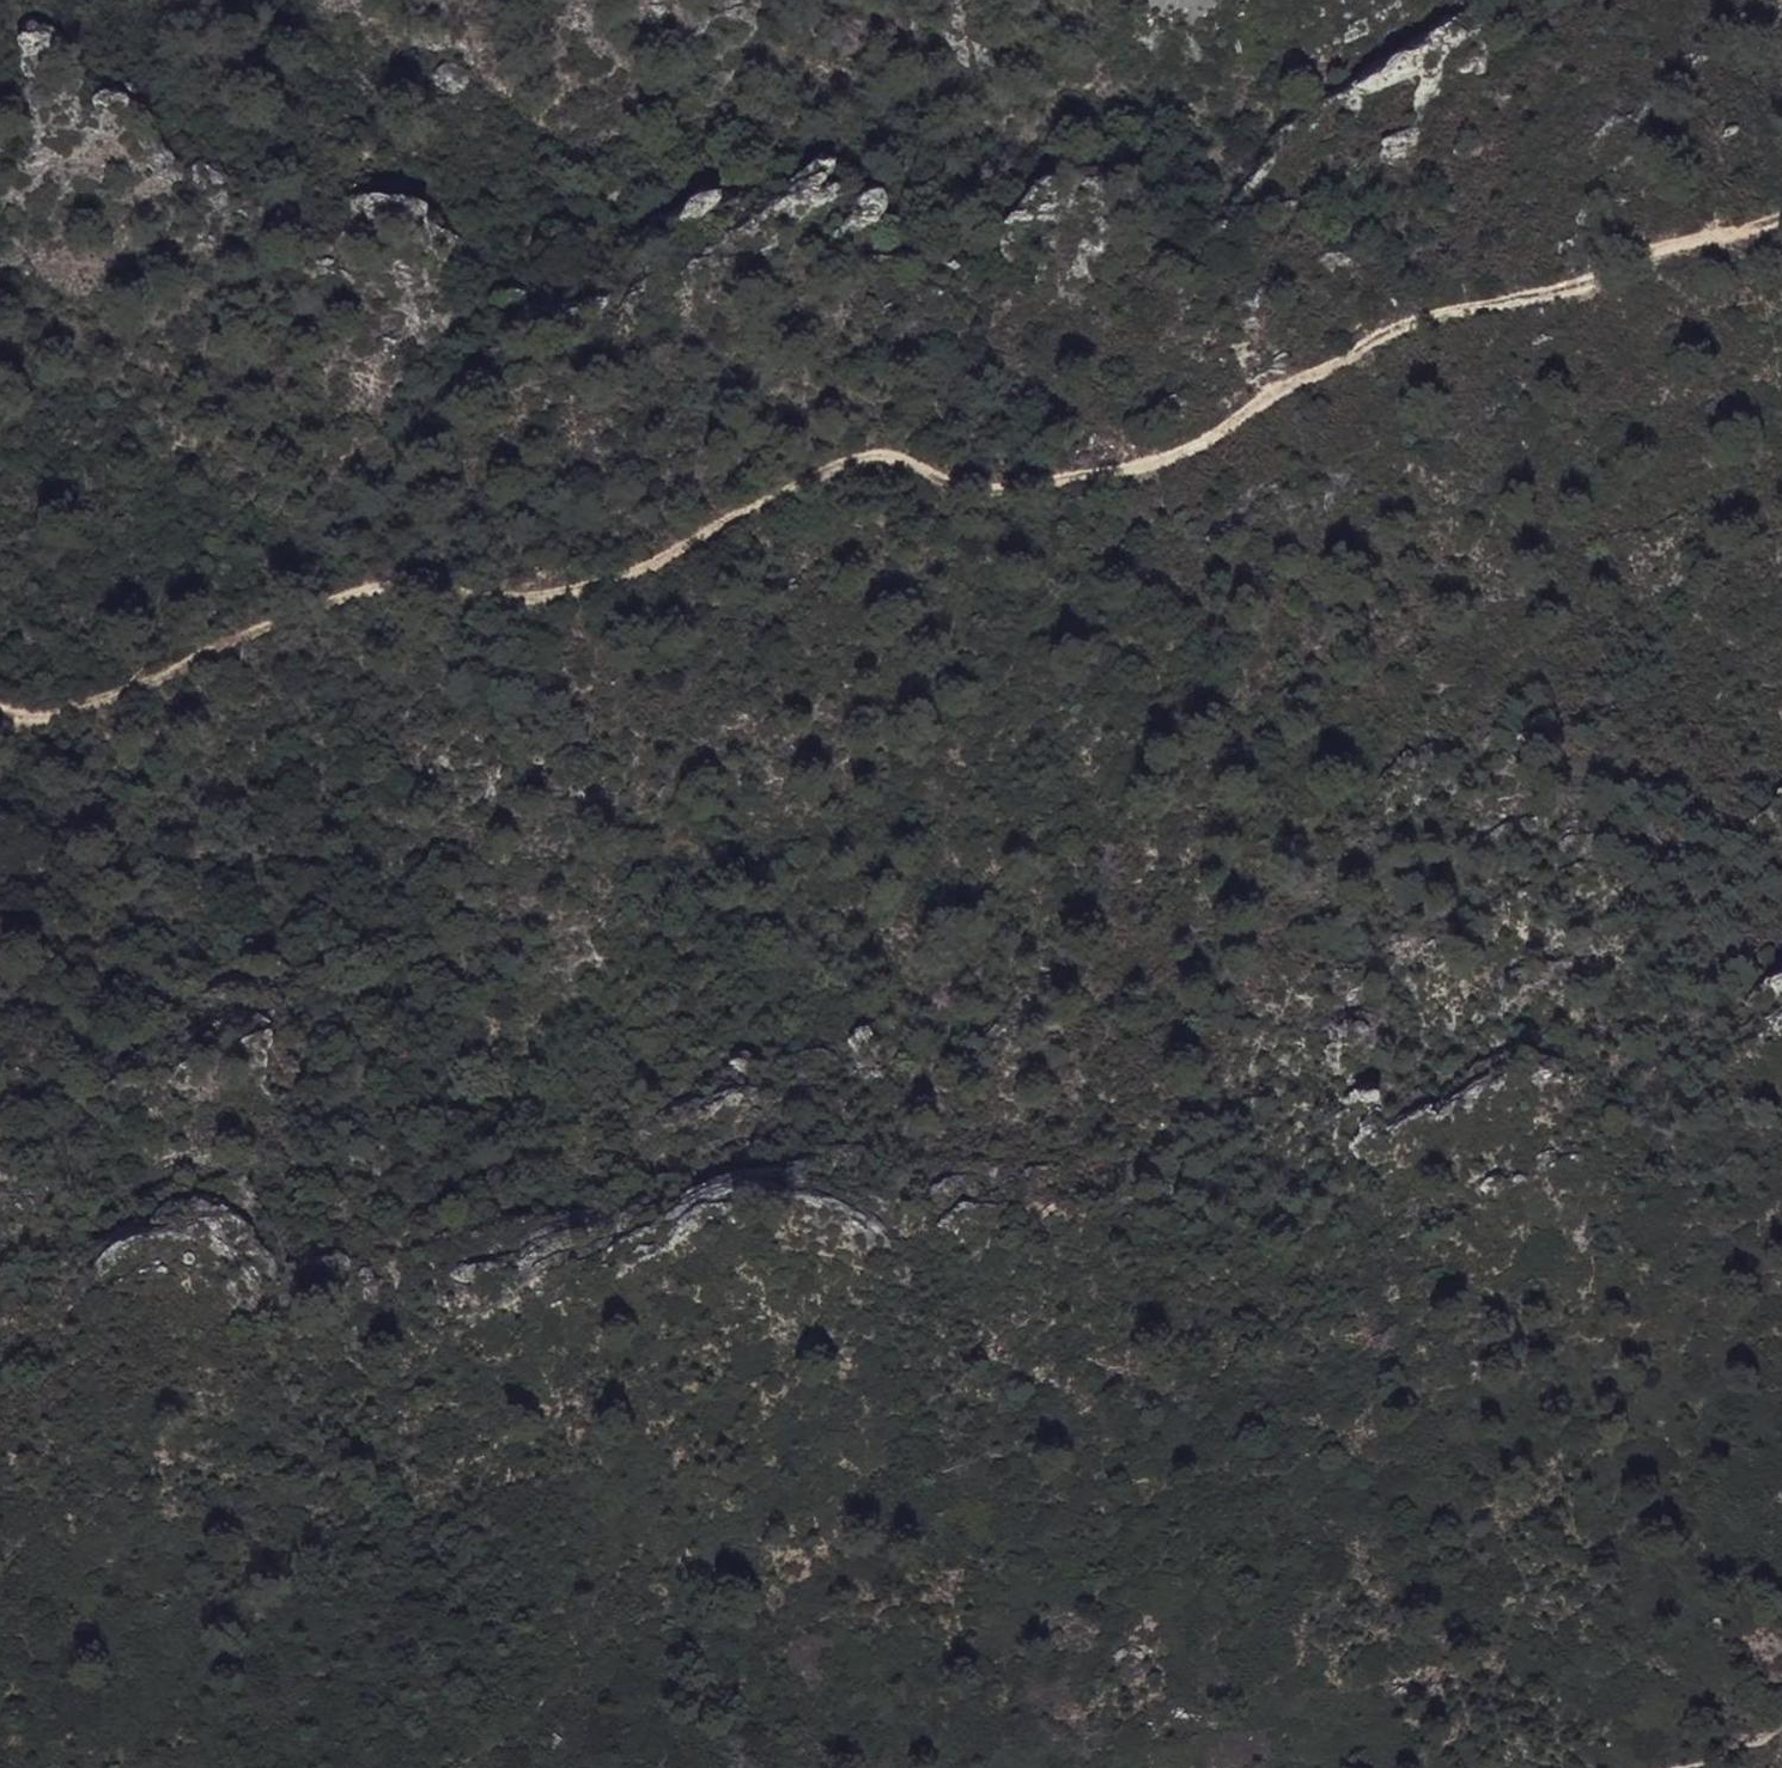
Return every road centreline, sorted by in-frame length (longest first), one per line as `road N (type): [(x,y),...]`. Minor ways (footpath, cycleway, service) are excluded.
road 1 (track): [(0,713),(70,712),(171,676),(264,624),(381,587),(566,600),(651,564),(805,478),(887,446),(954,486),(1037,488),(1168,462),(1305,376),(1411,326),(1592,290),(1671,243),(1781,220)]

